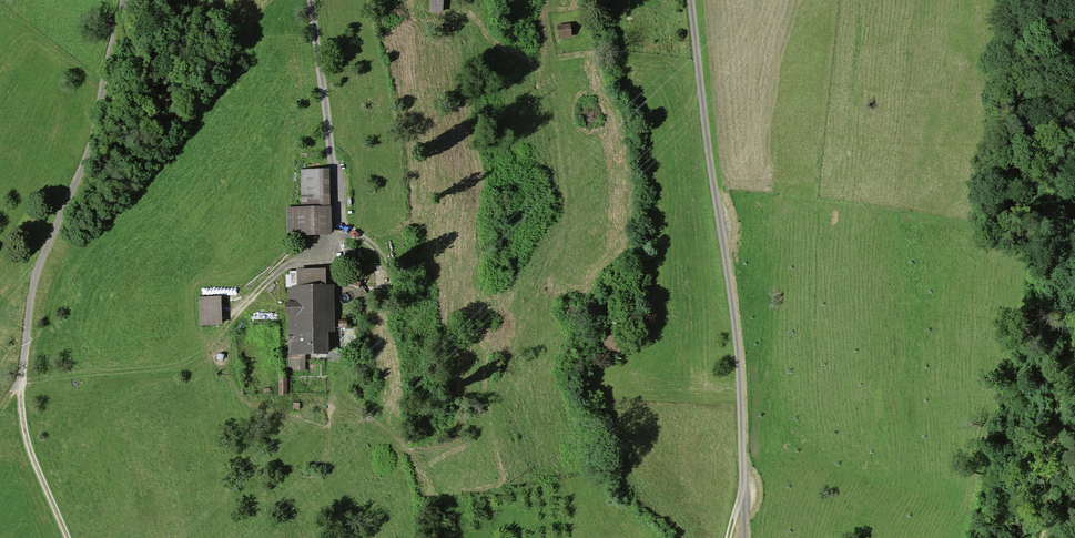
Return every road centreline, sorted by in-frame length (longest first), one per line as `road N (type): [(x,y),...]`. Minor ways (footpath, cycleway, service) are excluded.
road 1 (track): [(126,0),(30,295),(26,431),(66,537)]
road 2 (residential): [(744,537),(733,311),(691,0)]
road 3 (track): [(23,380),(180,366),(209,348),(284,264),(341,248)]
road 4 (track): [(310,0),(341,248)]
road 5 (track): [(1029,537),(1046,493),(1074,337)]

